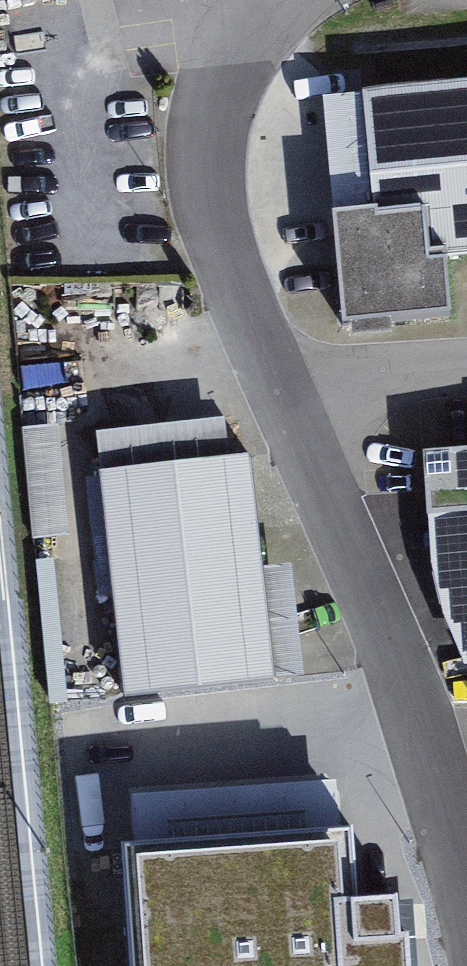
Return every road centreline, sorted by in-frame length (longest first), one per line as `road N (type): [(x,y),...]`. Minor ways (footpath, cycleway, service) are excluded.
road 1 (residential): [(466,919),(426,747),(288,411)]
road 2 (residential): [(288,411),(212,232),(194,131),(226,38),(255,0)]
road 3 (residential): [(288,411),(373,383),(466,375)]

